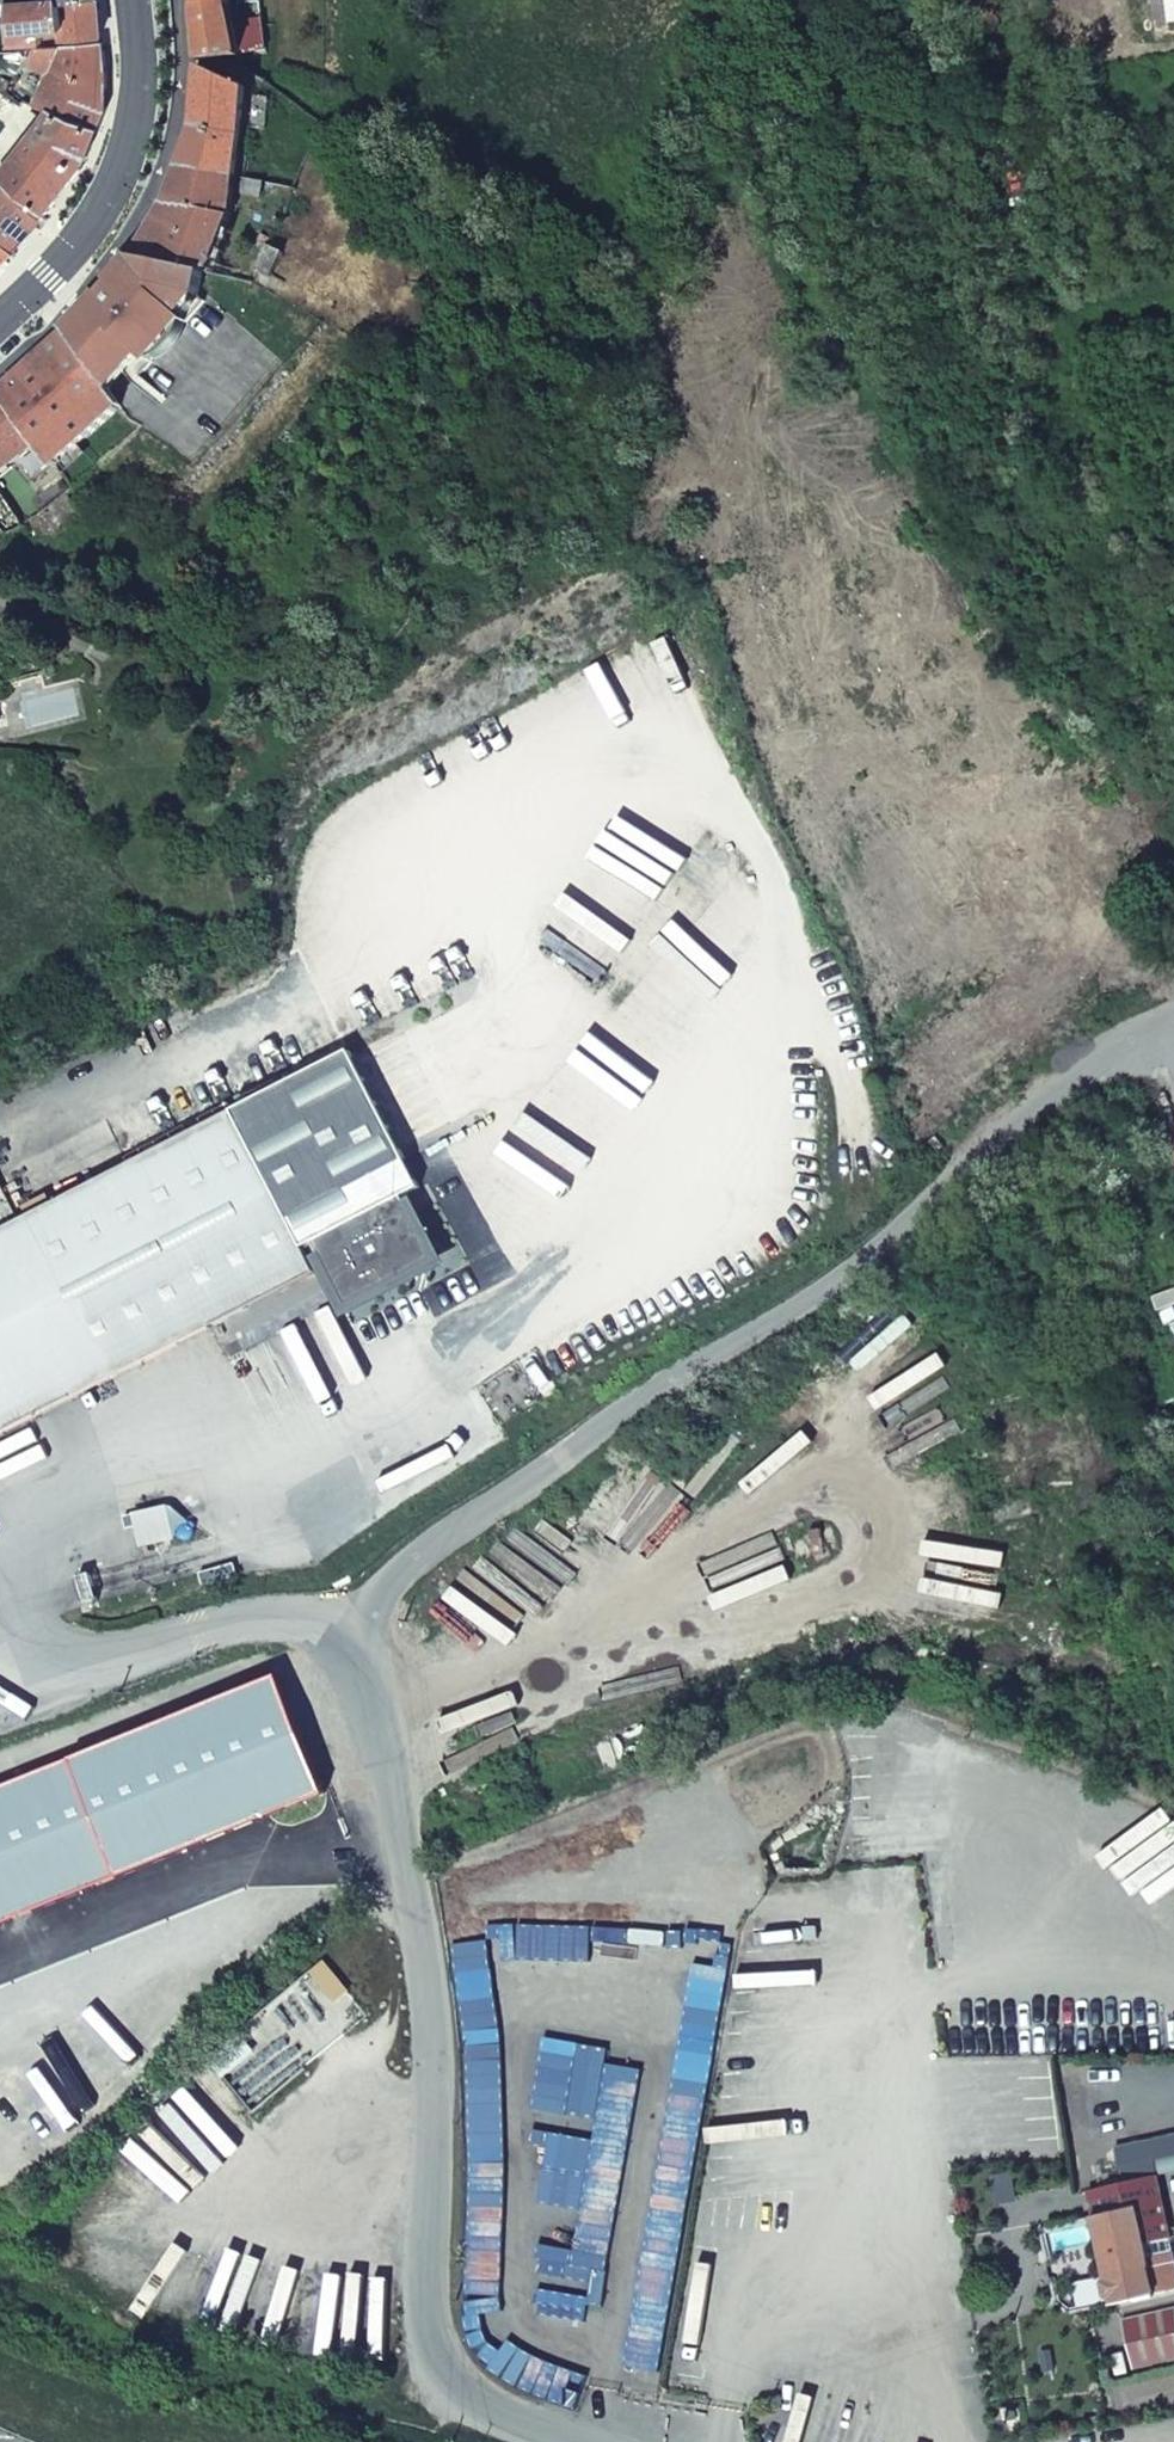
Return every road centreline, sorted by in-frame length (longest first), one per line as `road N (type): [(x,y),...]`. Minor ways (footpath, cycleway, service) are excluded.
road 1 (residential): [(568,2441),(465,2402),(440,2376),(431,2343),(435,2108),(426,1966),(394,1792),(356,1655)]
road 2 (secondary): [(134,0),(140,90),(118,180),(89,238),(0,336)]

